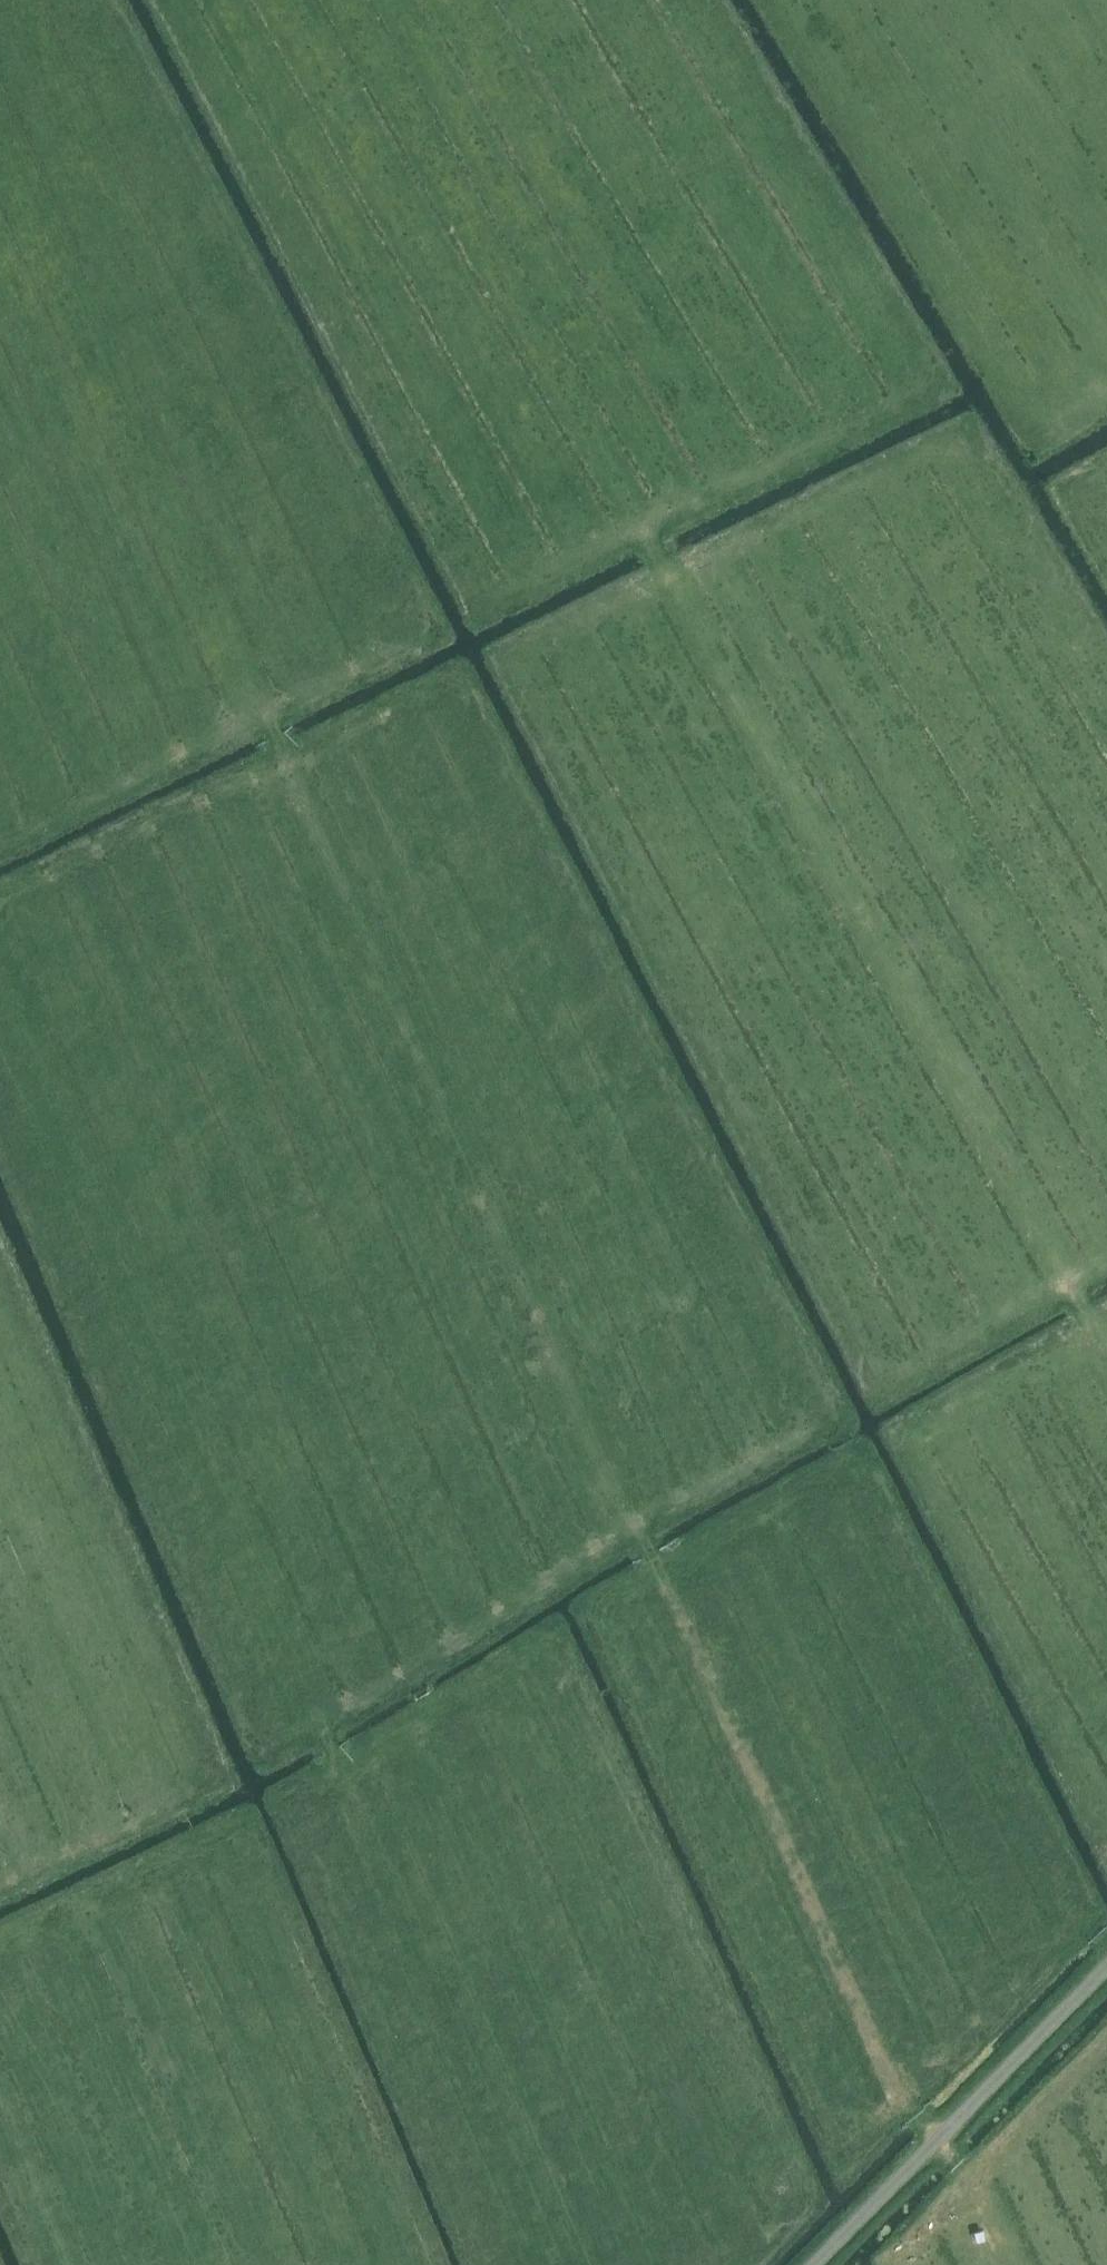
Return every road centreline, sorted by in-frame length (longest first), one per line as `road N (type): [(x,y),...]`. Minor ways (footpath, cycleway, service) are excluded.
road 1 (unclassified): [(813,2264),(1106,1966)]

